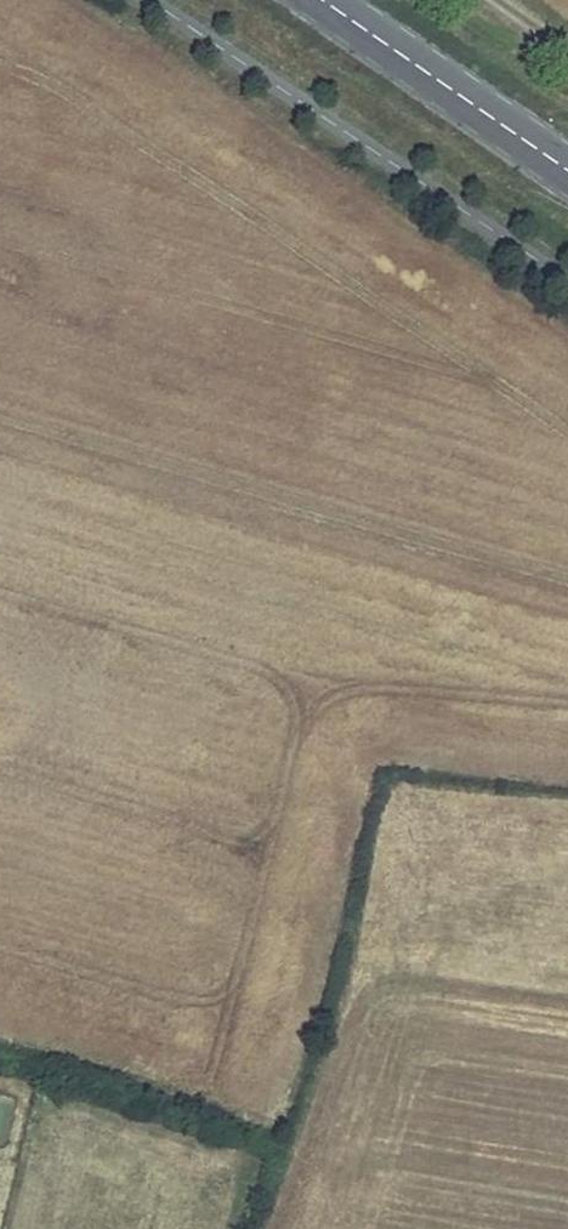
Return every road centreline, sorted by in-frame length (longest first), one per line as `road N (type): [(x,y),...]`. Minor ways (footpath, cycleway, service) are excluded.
road 1 (secondary): [(330,0),(567,166)]

